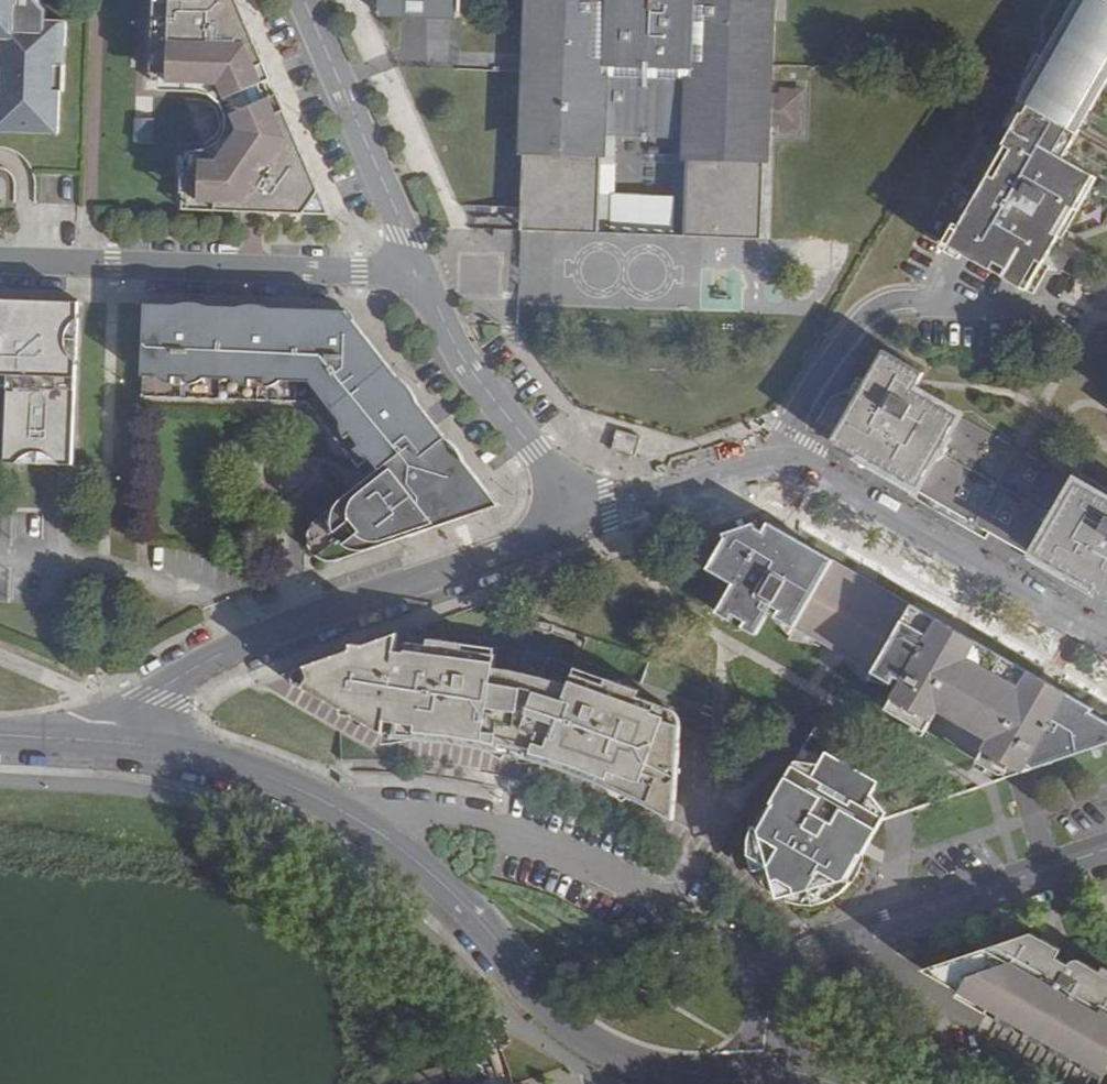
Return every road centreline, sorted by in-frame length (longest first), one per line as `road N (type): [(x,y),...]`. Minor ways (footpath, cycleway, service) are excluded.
road 1 (residential): [(767,1072),(667,1072),(589,1040),(552,1010),(448,888),(352,816),(260,773),(128,744)]
road 2 (residential): [(593,516),(204,663),(142,709),(128,744)]
road 3 (residential): [(767,1072),(776,991),(796,962),(878,925),(1106,848)]
road 4 (residential): [(0,262),(422,277)]
road 5 (residential): [(1106,641),(786,465)]
road 6 (residential): [(422,277),(304,0)]
road 7 (residential): [(593,516),(475,377),(422,277)]
road 8 (residential): [(786,465),(863,328),(905,306),(980,314)]
road 9 (residential): [(786,465),(593,516)]
road 10 (residential): [(128,744),(0,735)]

